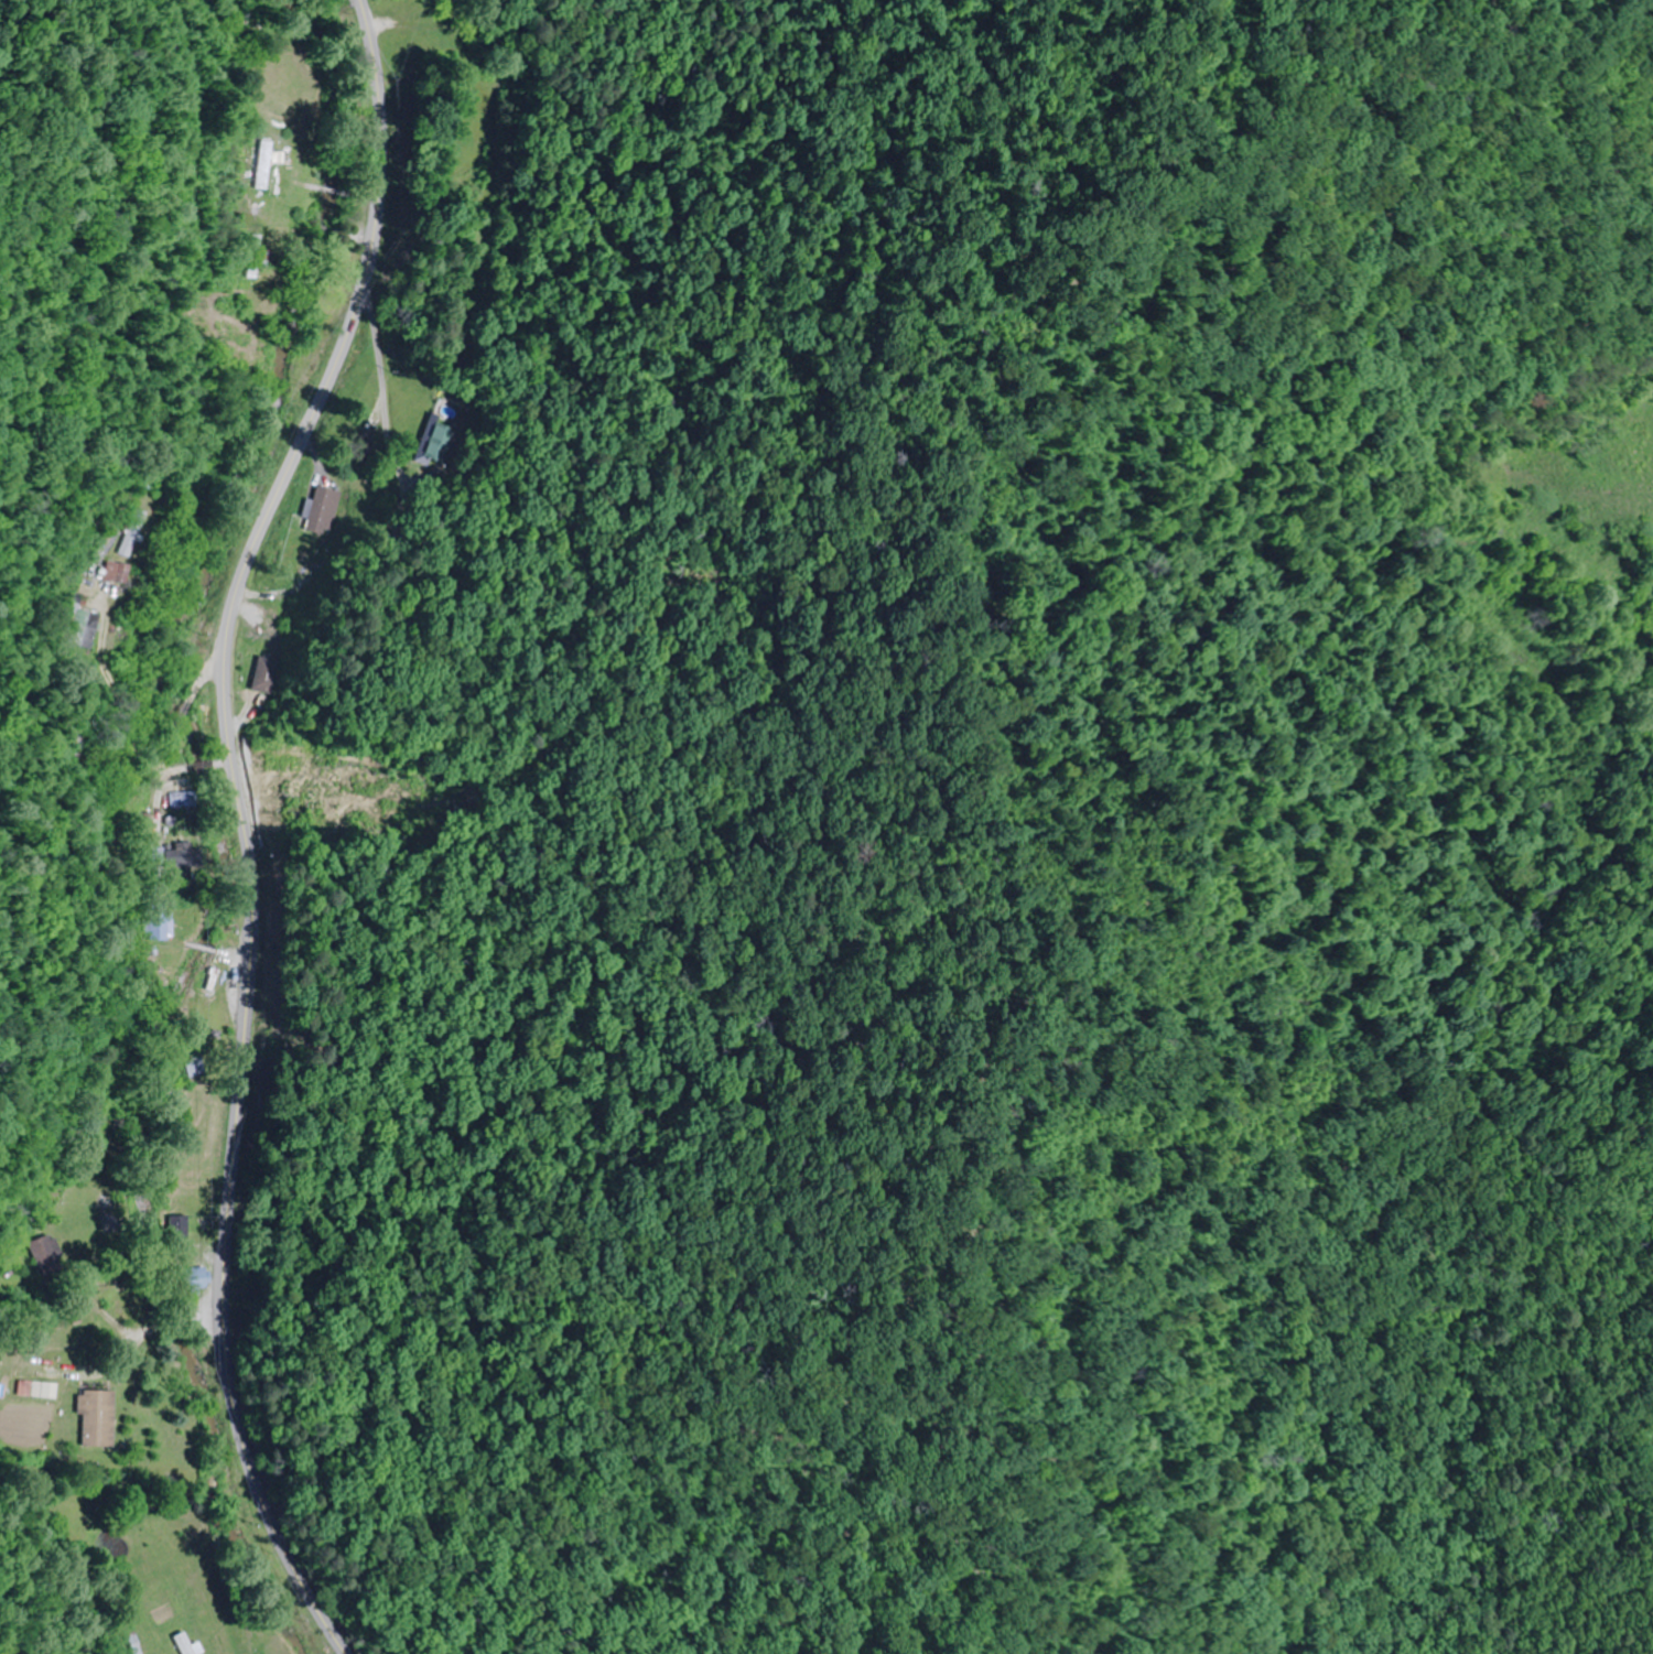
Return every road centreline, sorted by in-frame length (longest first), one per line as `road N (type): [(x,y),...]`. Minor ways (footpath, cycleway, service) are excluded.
road 1 (secondary): [(346,1653),(259,1490),(230,1362),(227,1271),(252,897),(226,679),(236,597),(332,372),(371,251),(380,121),(359,0)]

